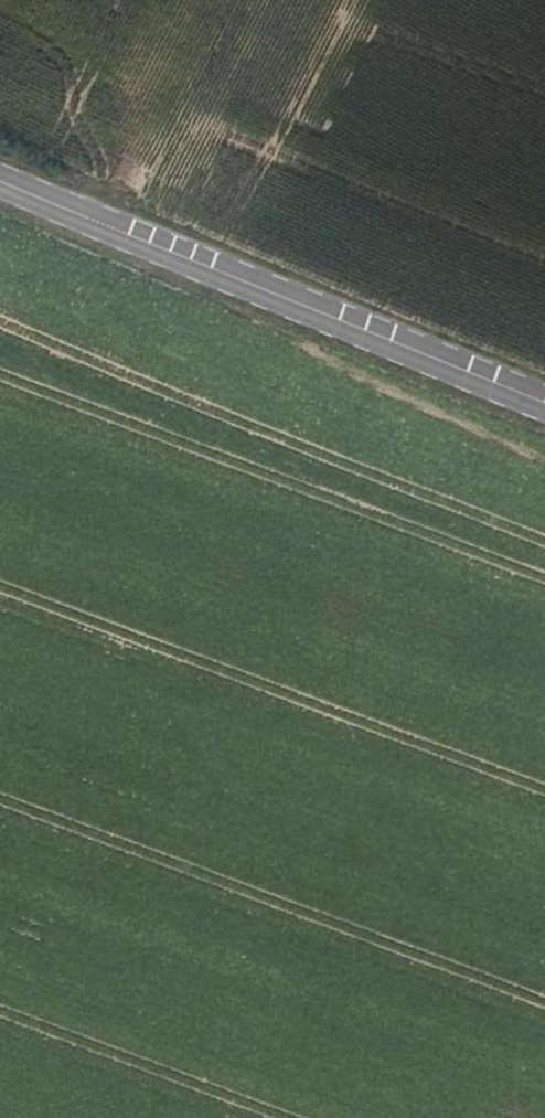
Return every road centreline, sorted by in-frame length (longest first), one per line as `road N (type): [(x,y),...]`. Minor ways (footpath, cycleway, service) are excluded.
road 1 (tertiary): [(0,182),(544,404)]

